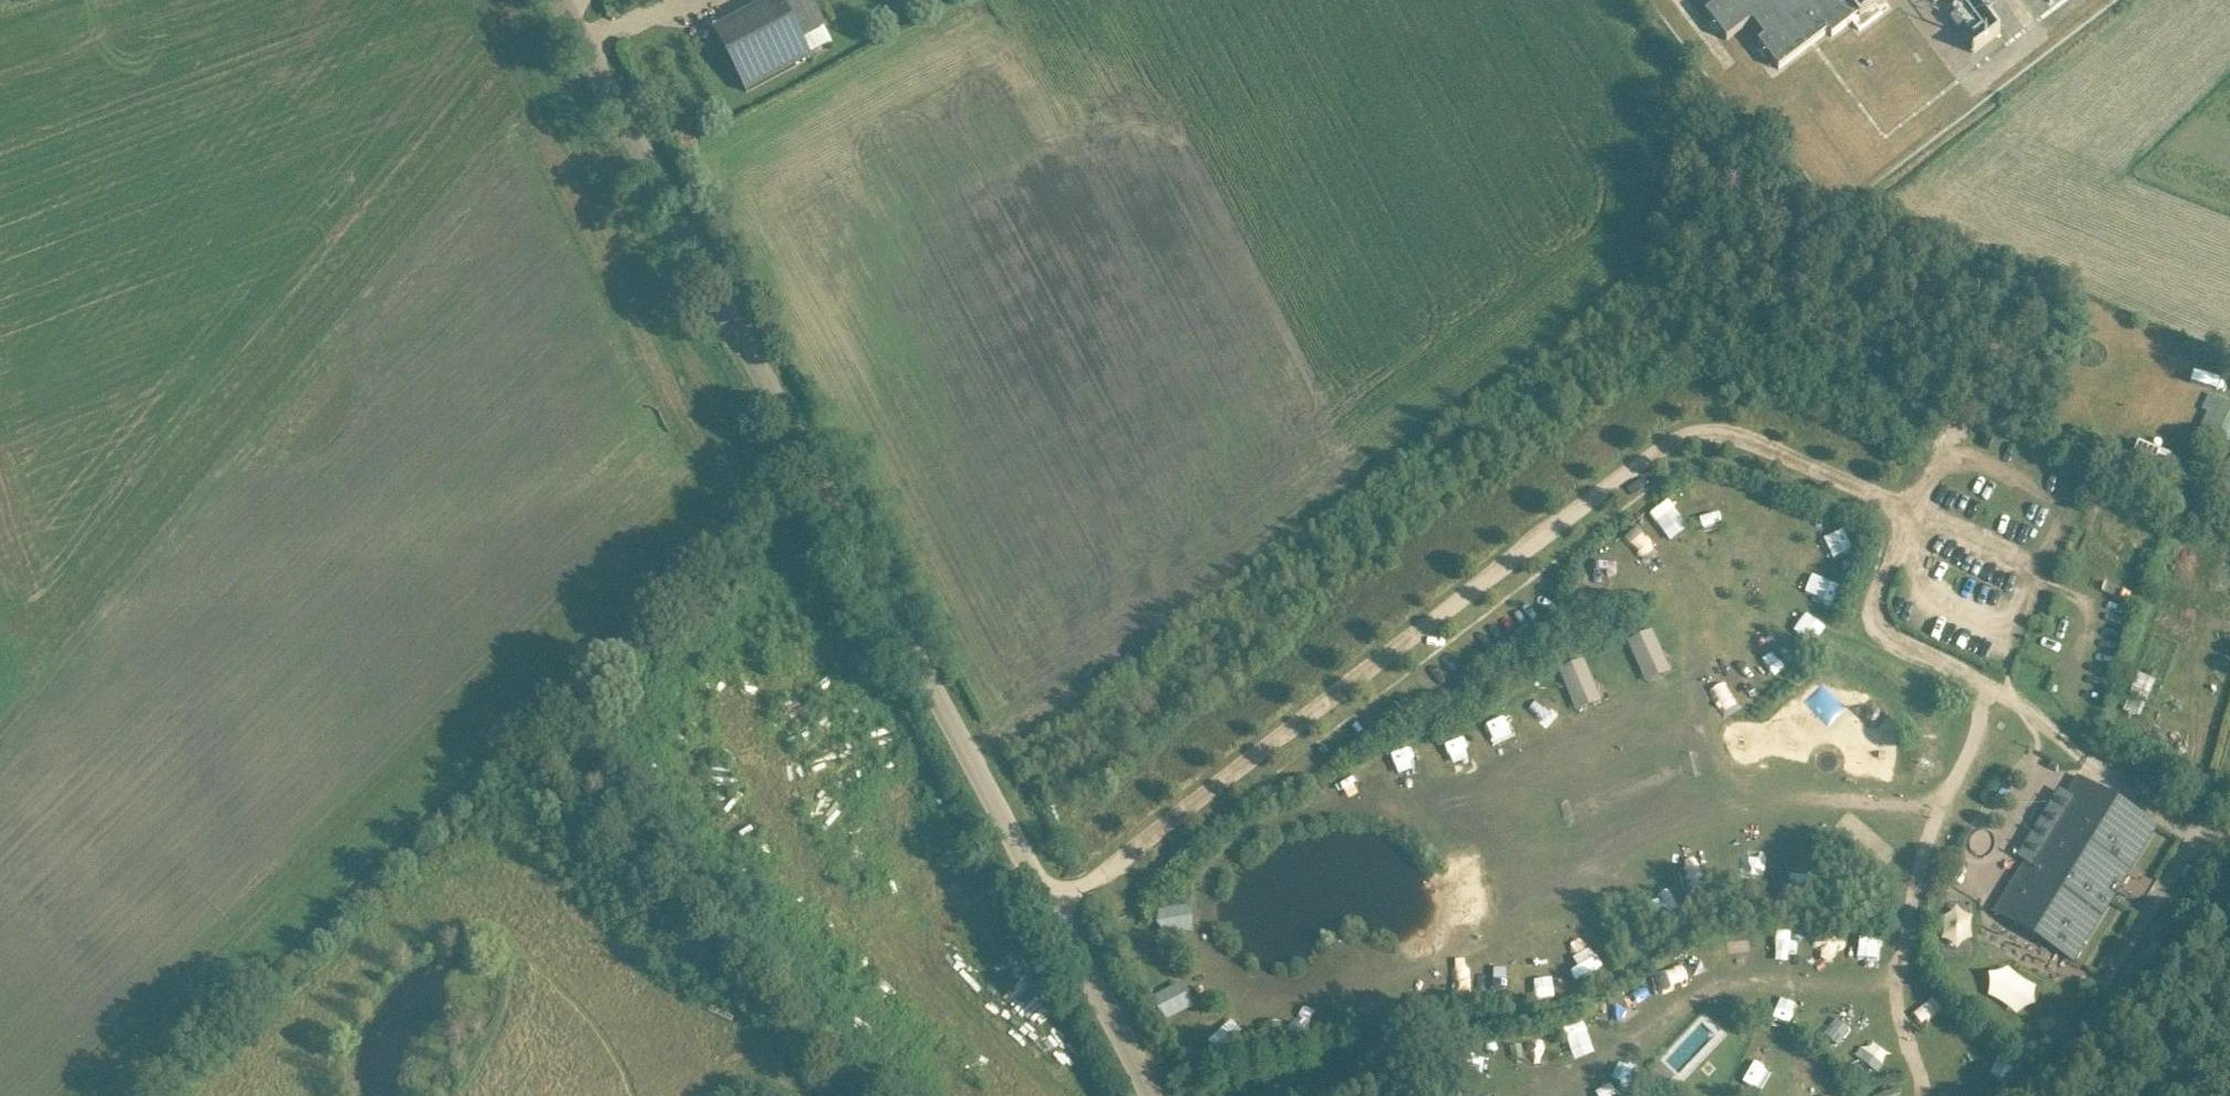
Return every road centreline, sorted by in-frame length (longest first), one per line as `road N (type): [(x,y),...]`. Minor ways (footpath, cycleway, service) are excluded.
road 1 (unclassified): [(1152,1095),(558,0)]
road 2 (track): [(1969,677),(1982,705),(1975,741),(1932,831),(1900,967),(1904,1032),(1930,1095)]

